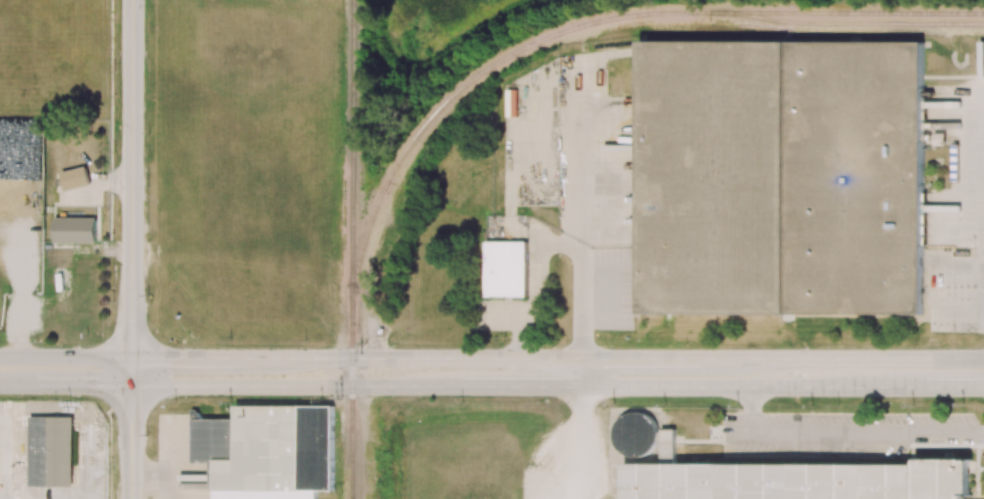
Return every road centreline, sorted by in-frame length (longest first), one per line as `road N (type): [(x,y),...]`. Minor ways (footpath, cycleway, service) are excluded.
road 1 (secondary): [(131,386),(983,386)]
road 2 (secondary): [(983,359),(267,359)]
road 3 (tertiary): [(132,358),(132,0)]
road 4 (secondary): [(132,498),(132,358)]
road 5 (secondary): [(267,359),(132,358)]
road 6 (secondary): [(132,358),(0,357)]

